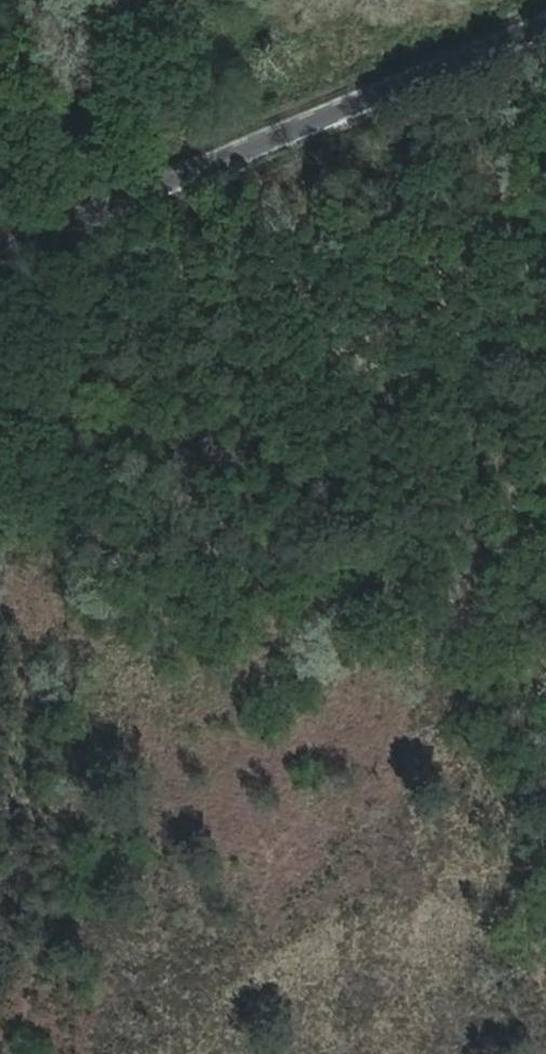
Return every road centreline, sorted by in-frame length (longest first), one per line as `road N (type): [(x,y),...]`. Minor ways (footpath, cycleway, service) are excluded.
road 1 (unclassified): [(0,256),(545,27)]

